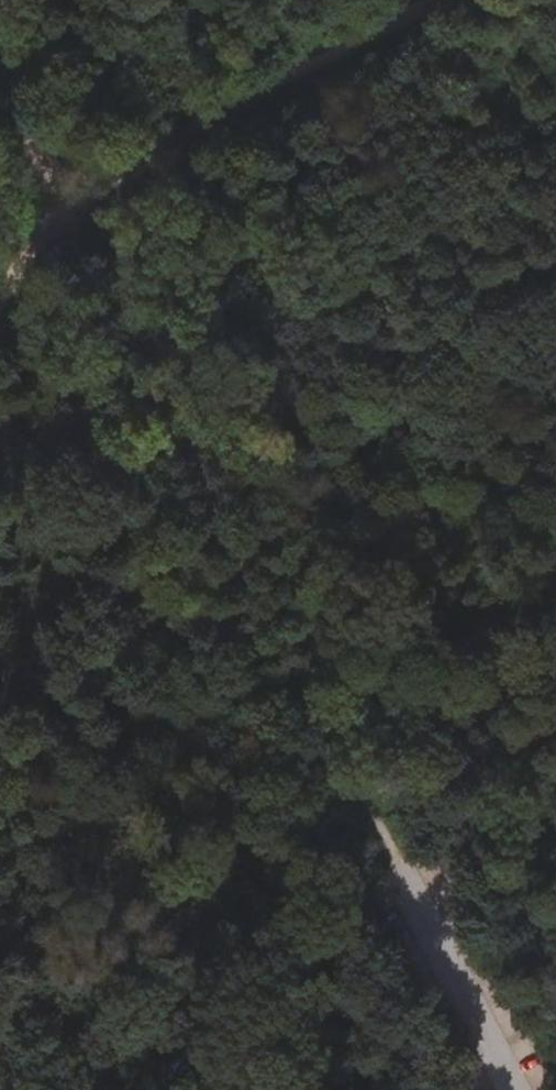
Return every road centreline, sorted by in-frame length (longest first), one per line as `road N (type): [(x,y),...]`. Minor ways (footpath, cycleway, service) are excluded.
road 1 (track): [(0,91),(389,863)]
road 2 (track): [(444,0),(56,201),(0,293)]
road 3 (unclassified): [(389,863),(501,1089)]

